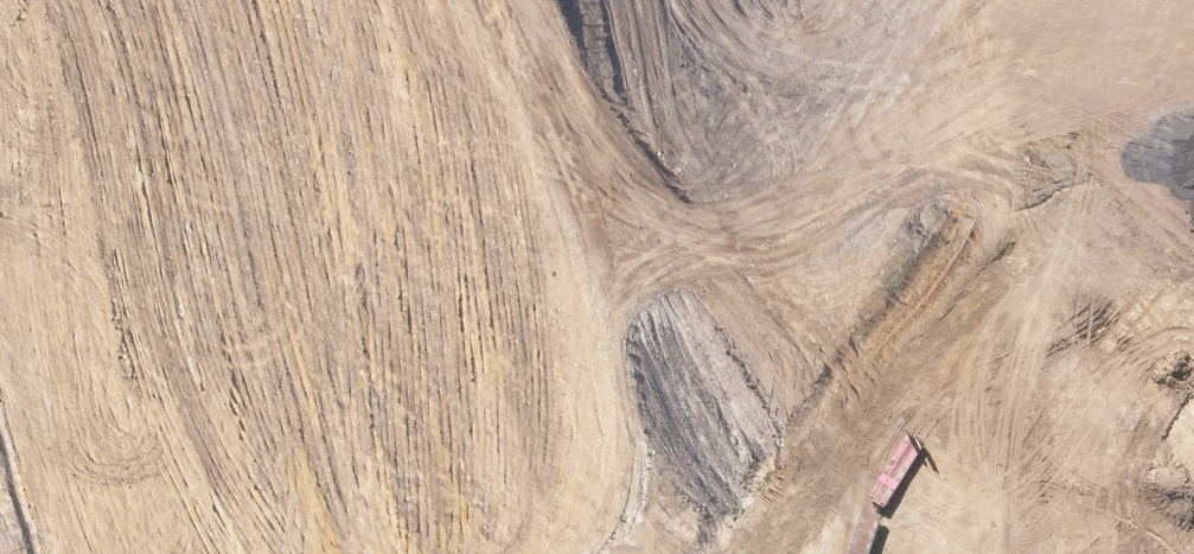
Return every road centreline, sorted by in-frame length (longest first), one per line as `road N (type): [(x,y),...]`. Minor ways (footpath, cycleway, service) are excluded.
road 1 (unclassified): [(253,307),(935,0)]
road 2 (unknown): [(0,425),(253,307)]
road 3 (unknown): [(1116,30),(1193,221)]
road 4 (tertiary): [(1163,0),(1116,30),(1076,36),(1036,29),(991,0)]

